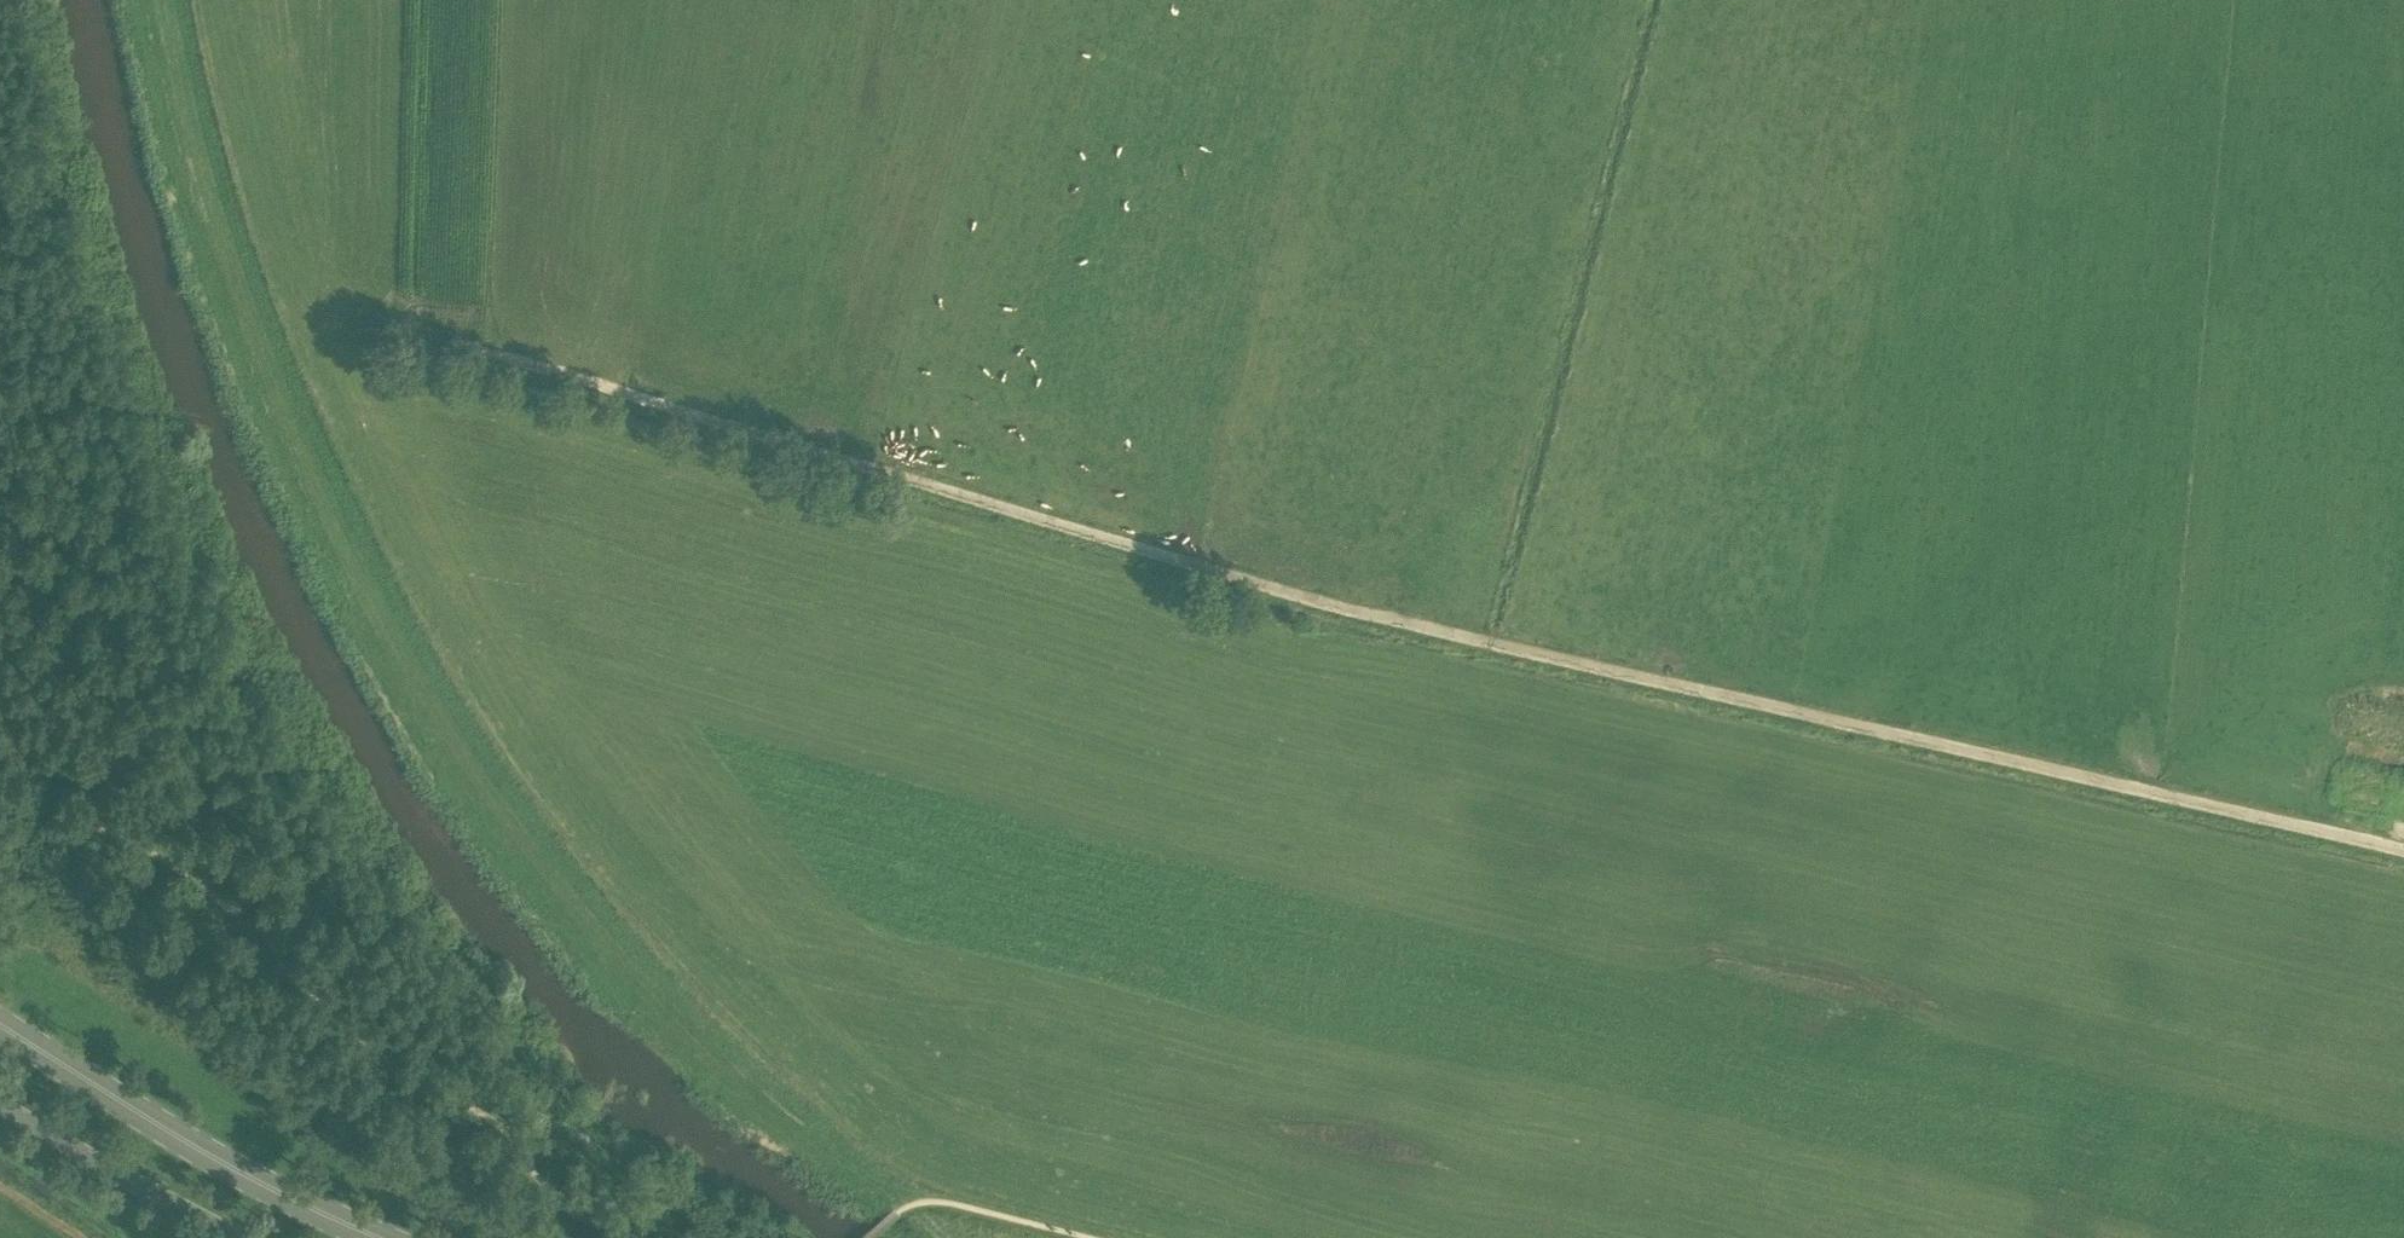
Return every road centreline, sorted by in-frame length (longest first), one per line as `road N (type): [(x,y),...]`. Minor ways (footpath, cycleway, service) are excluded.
road 1 (primary): [(372,1237),(164,1126),(0,1022)]
road 2 (unclassified): [(235,1237),(0,1099)]

